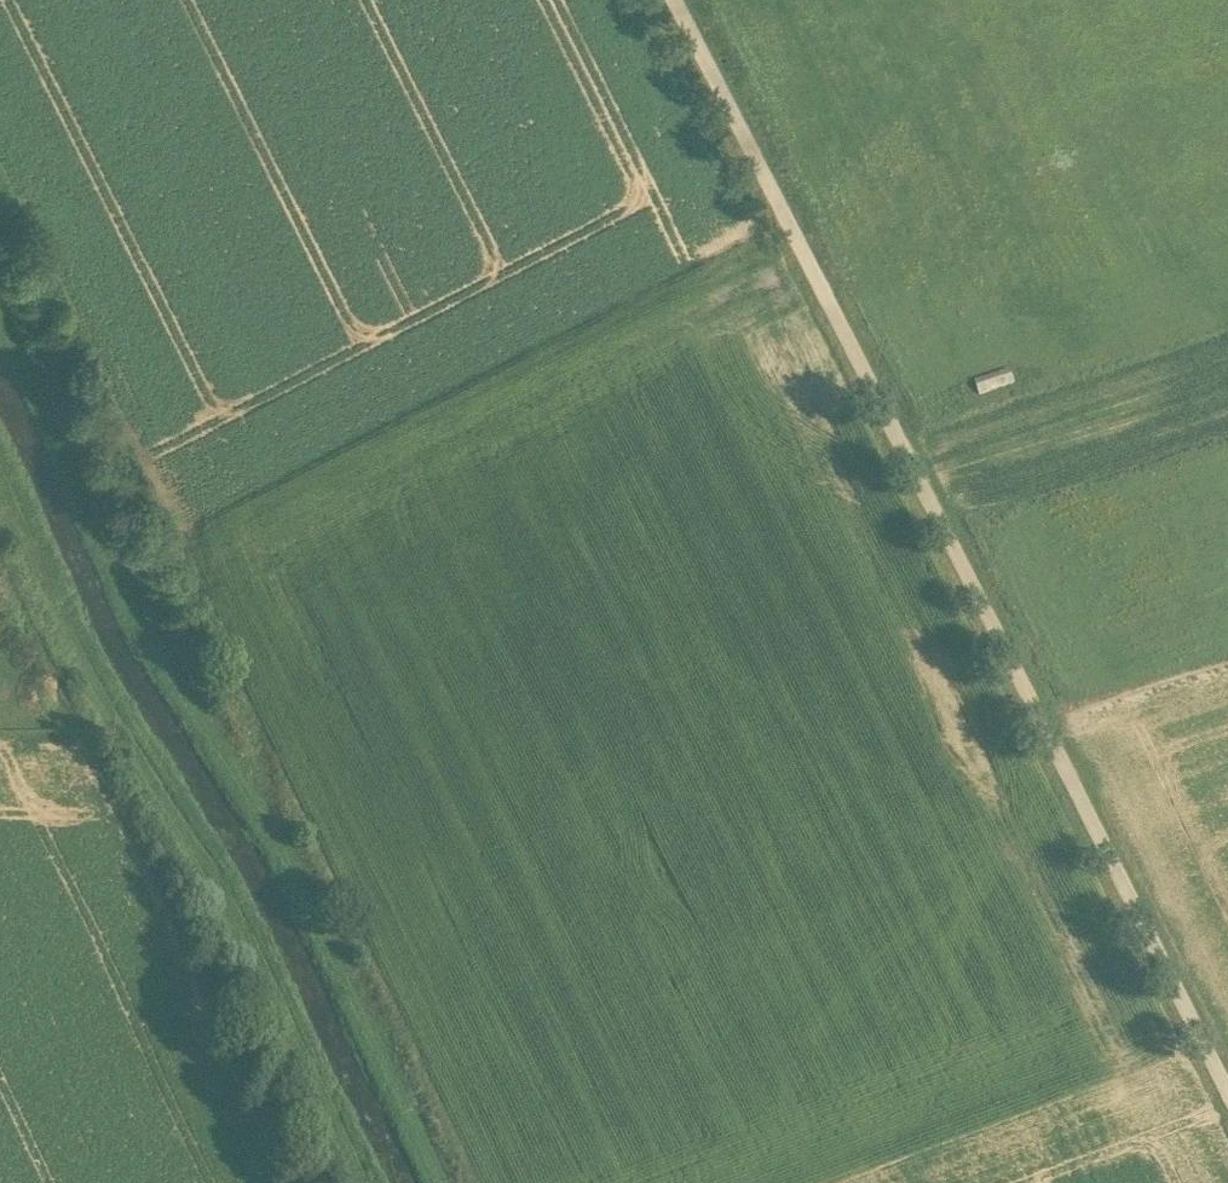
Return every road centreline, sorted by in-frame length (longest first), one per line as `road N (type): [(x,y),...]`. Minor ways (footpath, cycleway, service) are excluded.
road 1 (unclassified): [(1227,1088),(677,0)]

